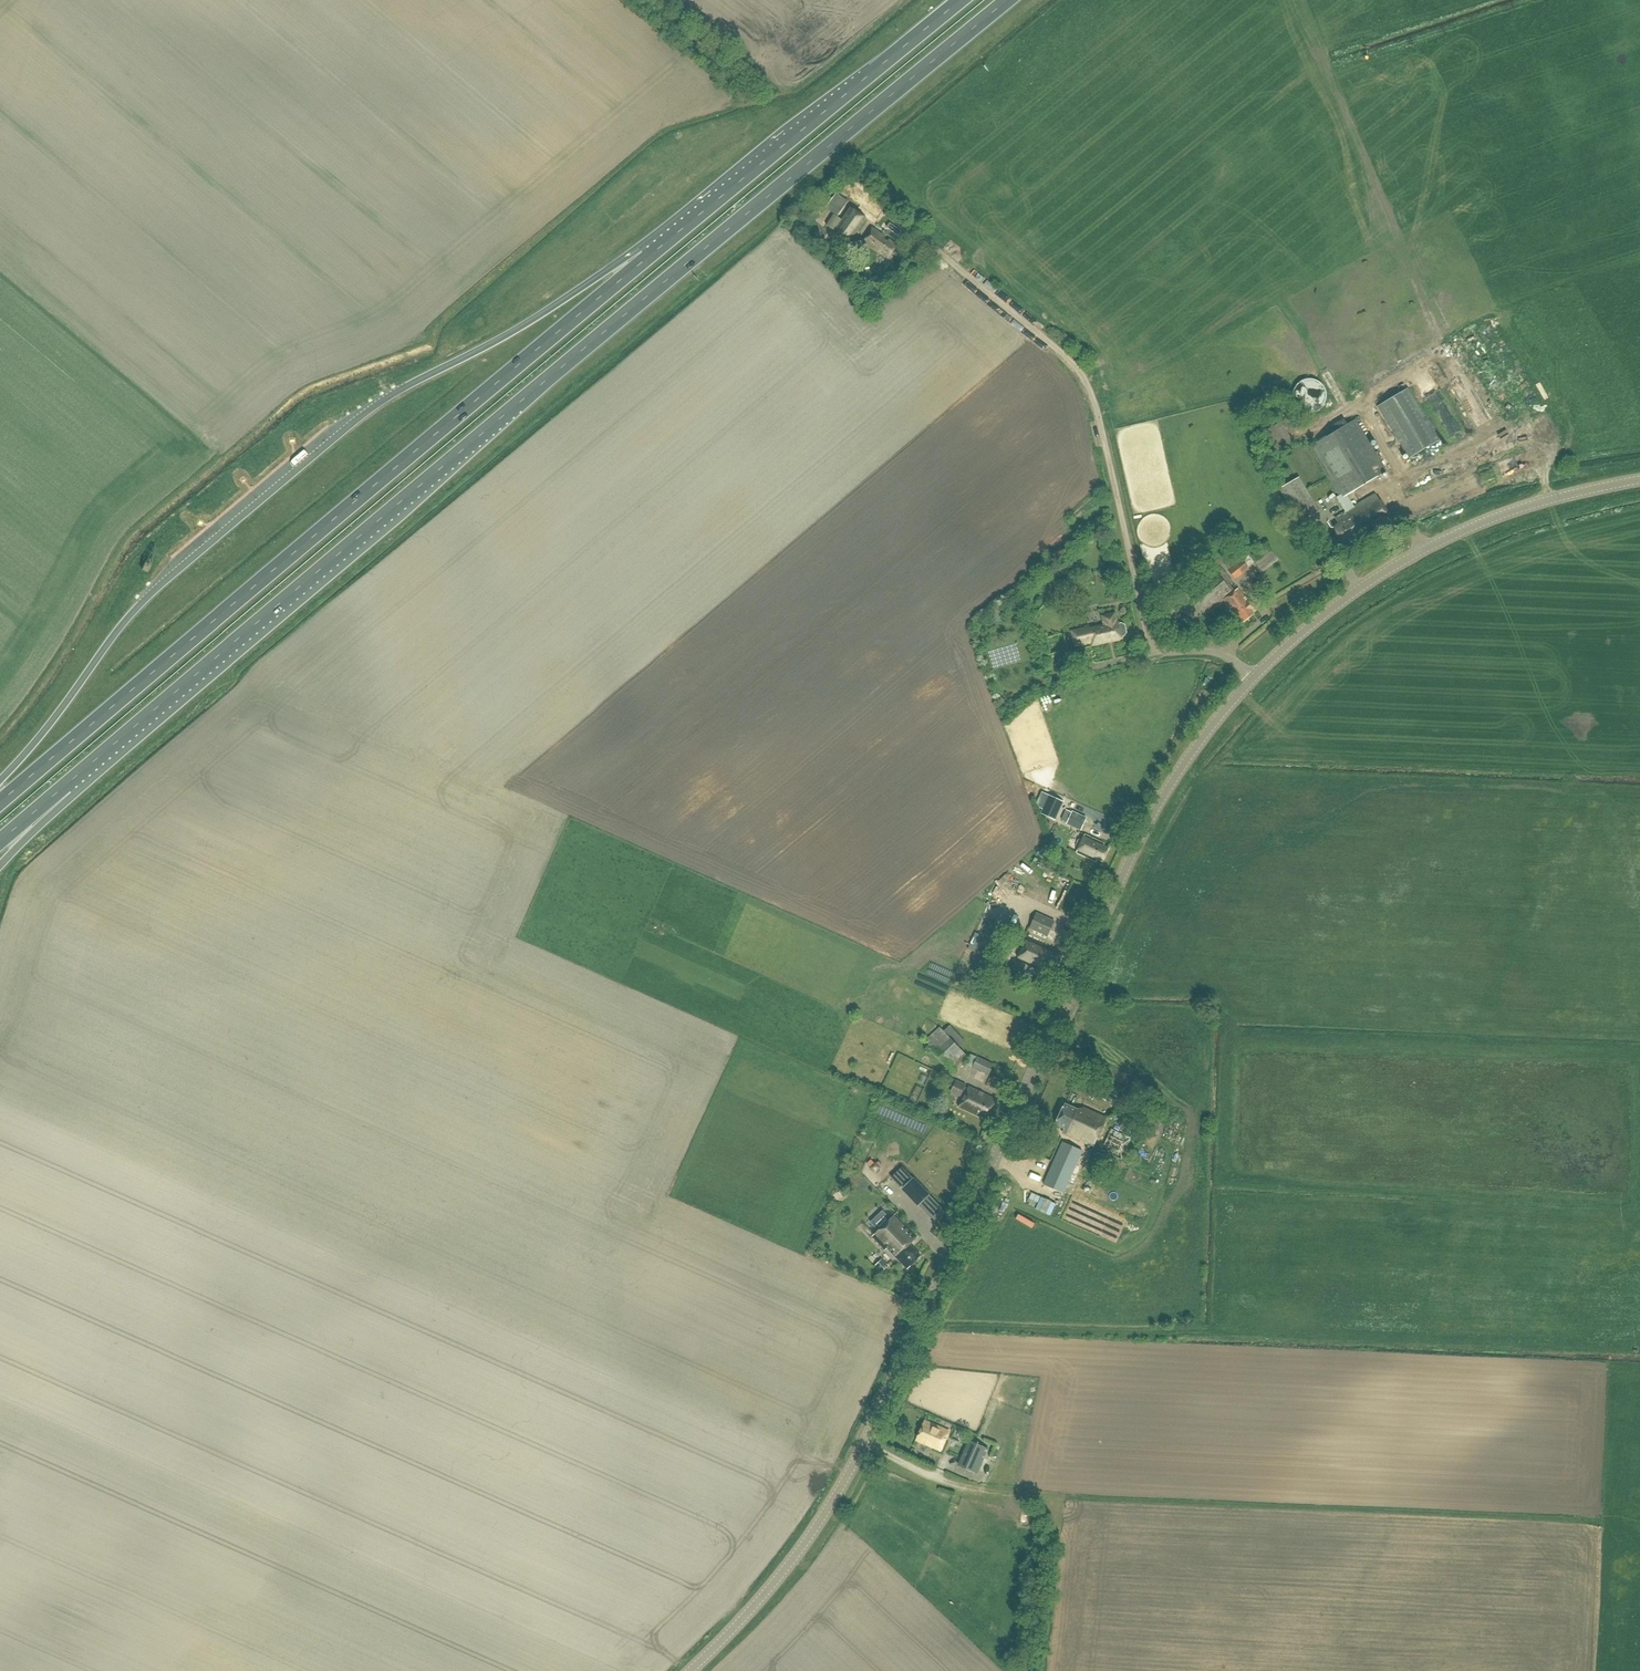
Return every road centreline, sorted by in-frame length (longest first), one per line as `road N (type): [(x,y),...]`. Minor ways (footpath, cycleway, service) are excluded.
road 1 (trunk): [(89,766),(1008,0)]
road 2 (tertiary): [(690,1670),(813,1533),(887,1400),(1132,861),(1195,749),(1255,676)]
road 3 (trunk): [(687,225),(0,803)]
road 4 (unclassified): [(1255,676),(1211,652),(1172,652),(1150,640),(1093,389),(1073,360),(915,232)]
road 5 (tertiary): [(1255,676),(1389,568),(1481,524),(1639,481)]
road 6 (trunk): [(961,0),(687,225)]
road 7 (trunk): [(687,225),(408,386)]
road 8 (trunk): [(141,604),(0,781)]
road 9 (trunk): [(0,865),(75,793),(89,766)]

